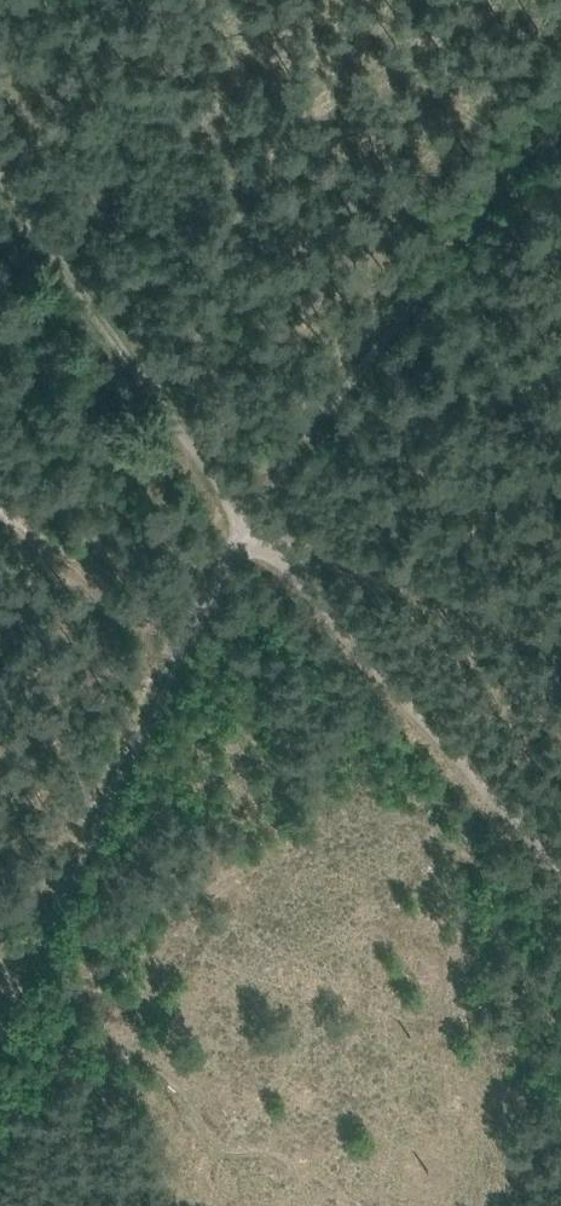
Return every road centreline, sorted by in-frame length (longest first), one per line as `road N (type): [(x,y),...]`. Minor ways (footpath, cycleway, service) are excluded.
road 1 (track): [(13,1000),(251,517)]
road 2 (track): [(560,100),(318,408),(251,517)]
road 3 (track): [(251,517),(560,872)]
road 4 (track): [(251,517),(0,163)]
road 5 (track): [(278,548),(437,602),(560,657)]
road 6 (track): [(180,662),(0,510)]

